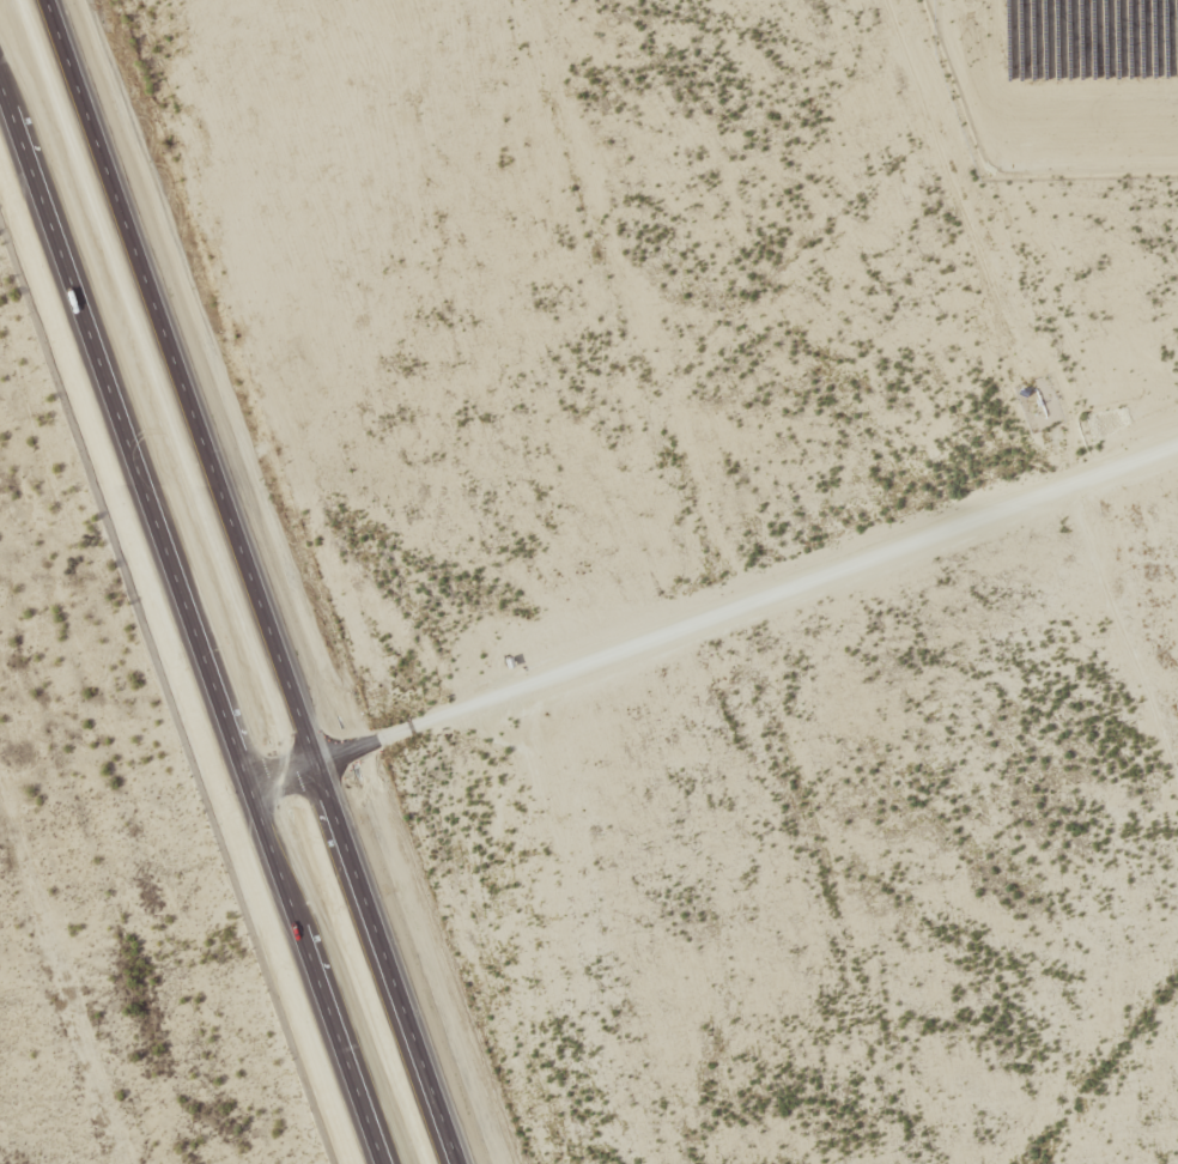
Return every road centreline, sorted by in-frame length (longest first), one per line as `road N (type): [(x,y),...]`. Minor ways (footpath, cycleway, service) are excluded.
road 1 (trunk): [(461,1163),(49,0)]

